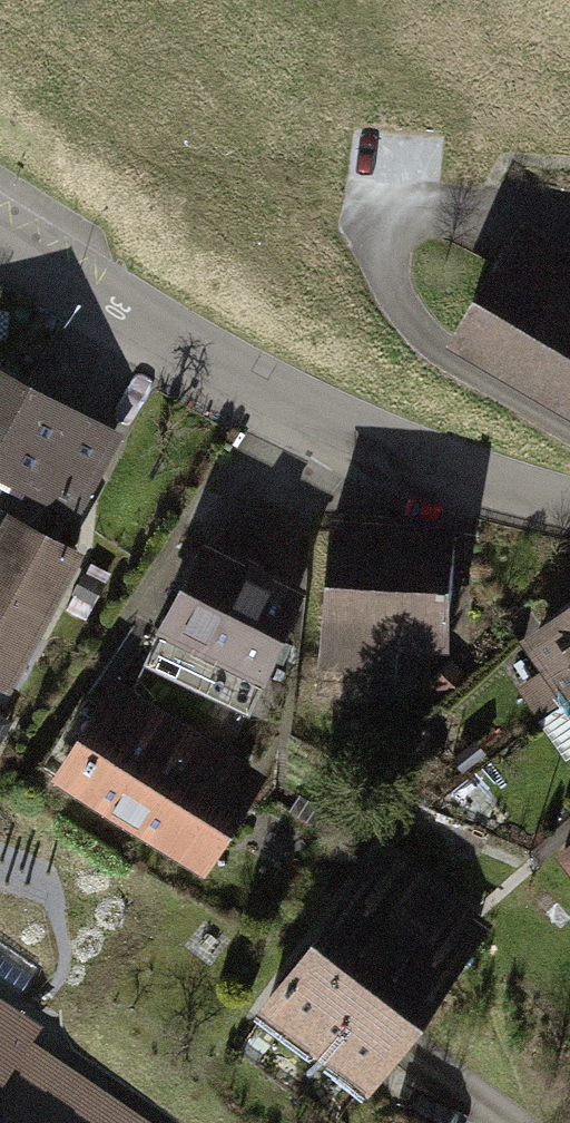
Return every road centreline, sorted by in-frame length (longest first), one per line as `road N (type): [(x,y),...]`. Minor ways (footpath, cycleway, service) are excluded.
road 1 (residential): [(569,504),(329,432),(0,222)]

